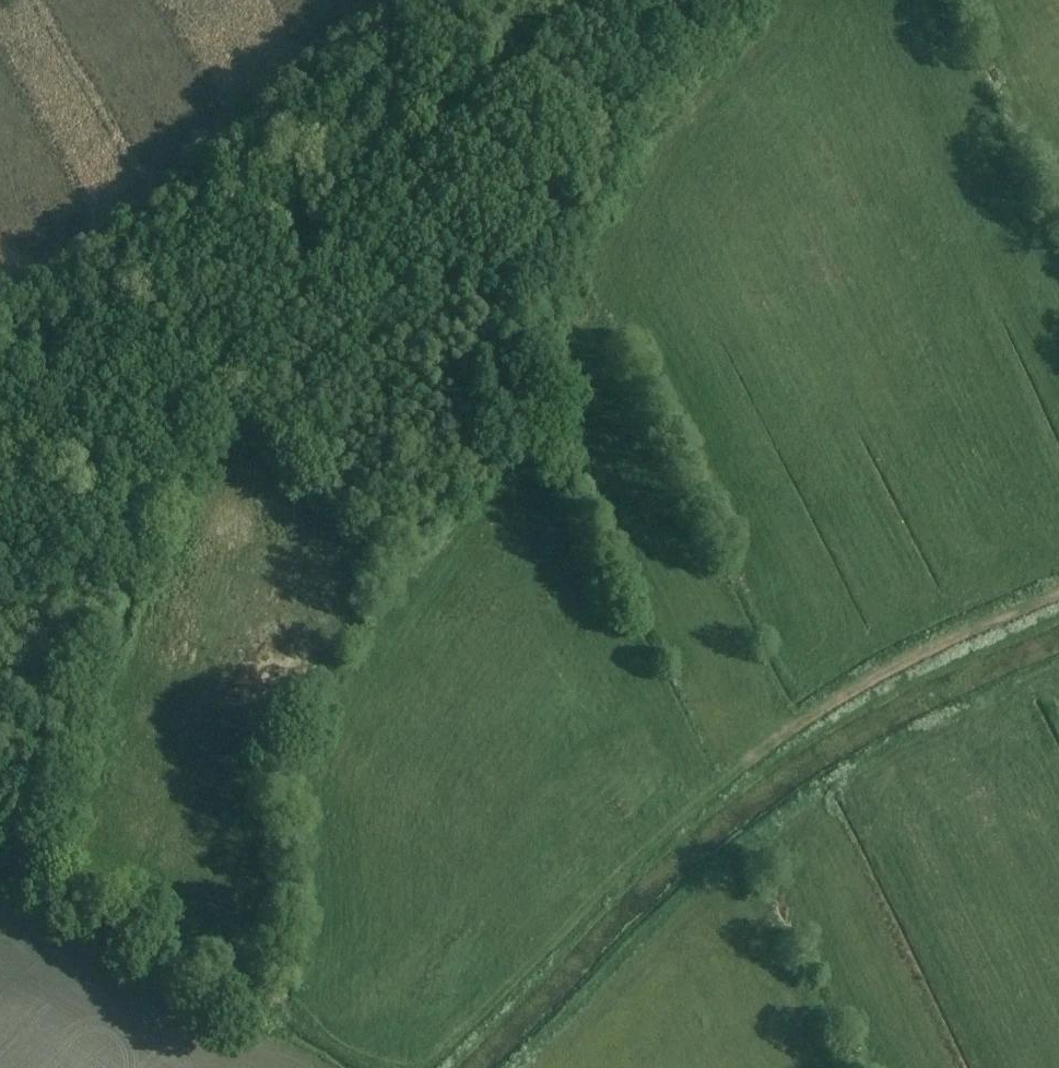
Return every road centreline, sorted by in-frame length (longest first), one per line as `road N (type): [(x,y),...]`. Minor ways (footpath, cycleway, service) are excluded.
road 1 (track): [(1058,605),(894,675),(786,734),(592,906),(433,1067)]
road 2 (track): [(0,506),(138,515),(126,611),(32,857)]
road 3 (track): [(390,1067),(26,854)]

